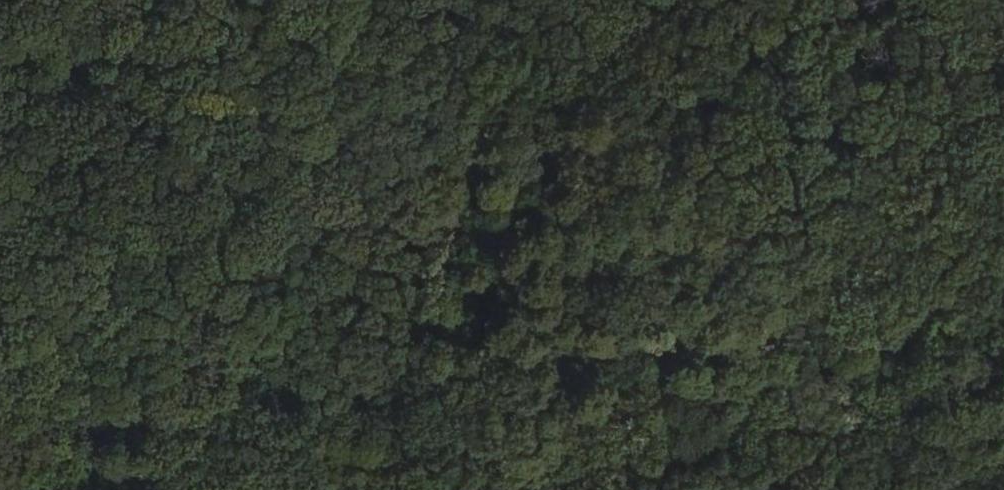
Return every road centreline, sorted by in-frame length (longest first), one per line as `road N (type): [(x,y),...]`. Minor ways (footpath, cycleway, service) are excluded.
road 1 (track): [(872,0),(929,85),(1003,156)]

